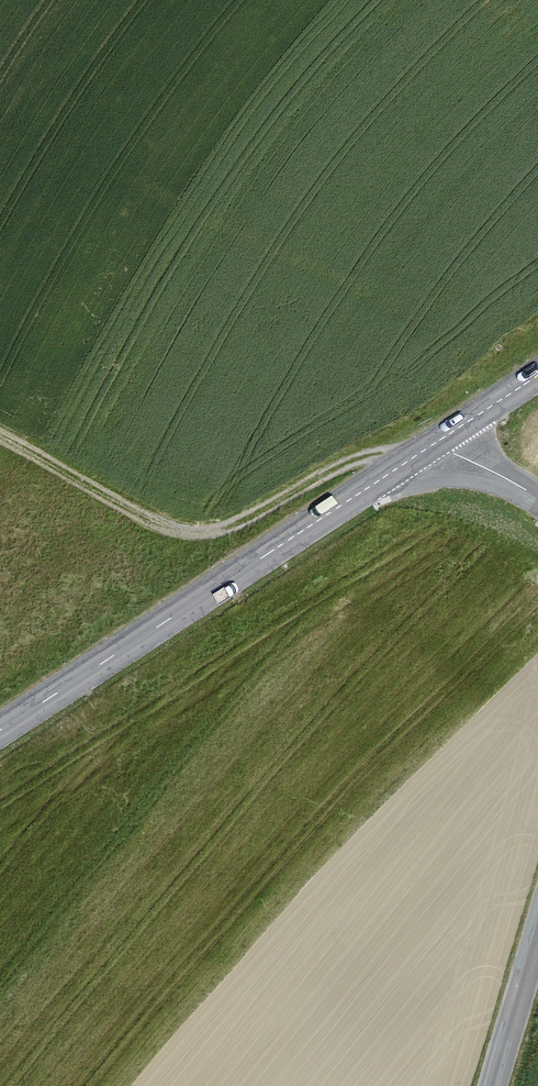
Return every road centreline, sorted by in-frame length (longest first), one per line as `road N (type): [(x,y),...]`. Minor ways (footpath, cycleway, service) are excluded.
road 1 (secondary): [(0,732),(438,441)]
road 2 (track): [(0,439),(198,534),(233,527),(358,457),(414,457)]
road 3 (tertiary): [(537,919),(489,1085)]

